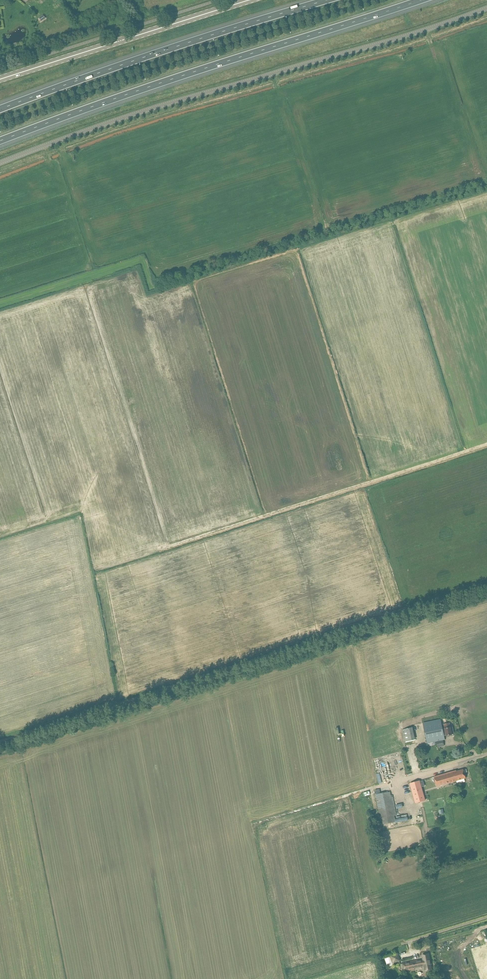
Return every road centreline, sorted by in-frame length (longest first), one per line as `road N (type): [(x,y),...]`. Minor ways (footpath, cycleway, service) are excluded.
road 1 (unclassified): [(0,163),(486,8)]
road 2 (motorway): [(0,141),(420,0)]
road 3 (track): [(486,186),(151,288)]
road 4 (motorway): [(326,0),(0,109)]
road 5 (tertiary): [(0,80),(250,0)]
road 6 (track): [(486,594),(351,638)]

